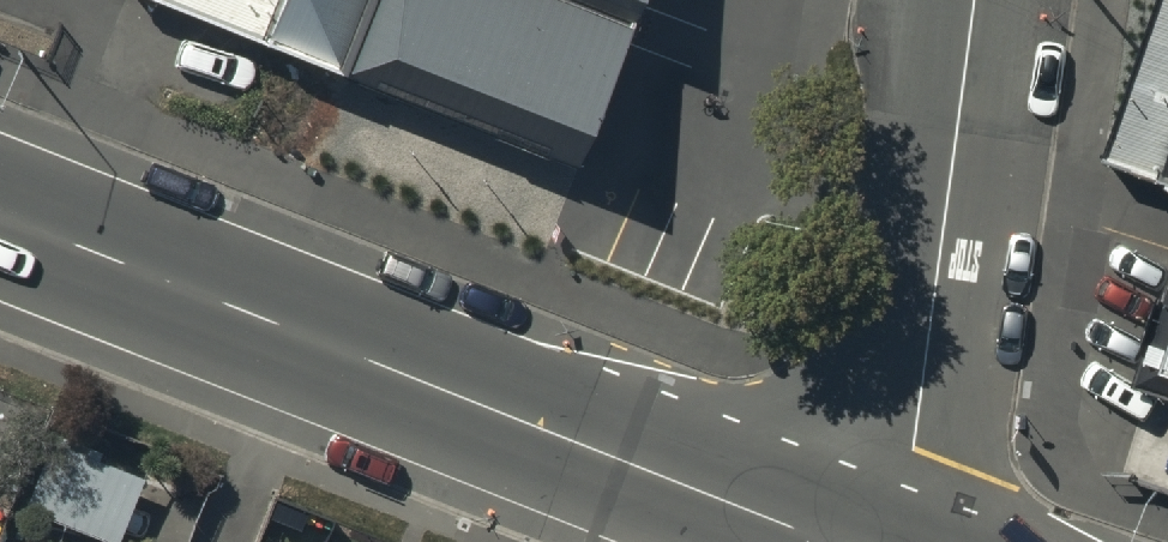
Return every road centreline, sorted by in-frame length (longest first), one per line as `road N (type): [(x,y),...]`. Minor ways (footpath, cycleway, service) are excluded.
road 1 (tertiary): [(824,541),(0,217)]
road 2 (residential): [(898,541),(976,0)]

